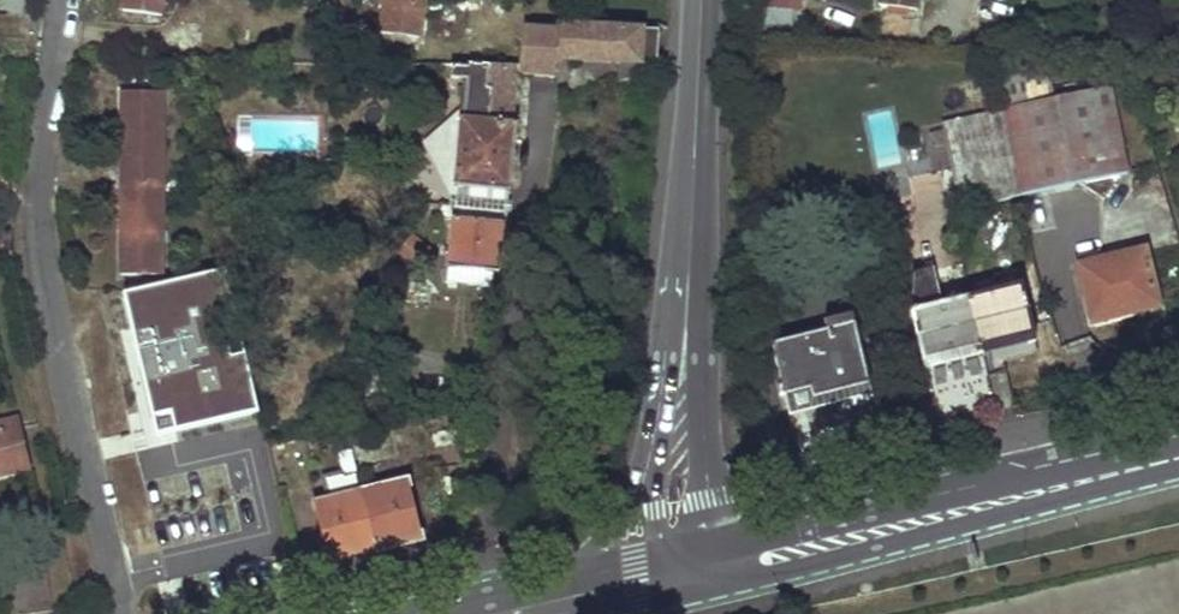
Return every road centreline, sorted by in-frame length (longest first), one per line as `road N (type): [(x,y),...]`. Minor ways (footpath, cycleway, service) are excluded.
road 1 (residential): [(65,0),(37,239),(118,613)]
road 2 (primary): [(691,588),(1178,469)]
road 3 (primary): [(1178,441),(710,545)]
road 4 (tertiary): [(686,307),(701,0)]
road 5 (tertiary): [(686,307),(659,394),(649,492),(656,557)]
road 6 (primary): [(656,557),(413,613)]
road 7 (tertiary): [(710,545),(686,307)]
road 8 (primary): [(567,613),(691,588)]

